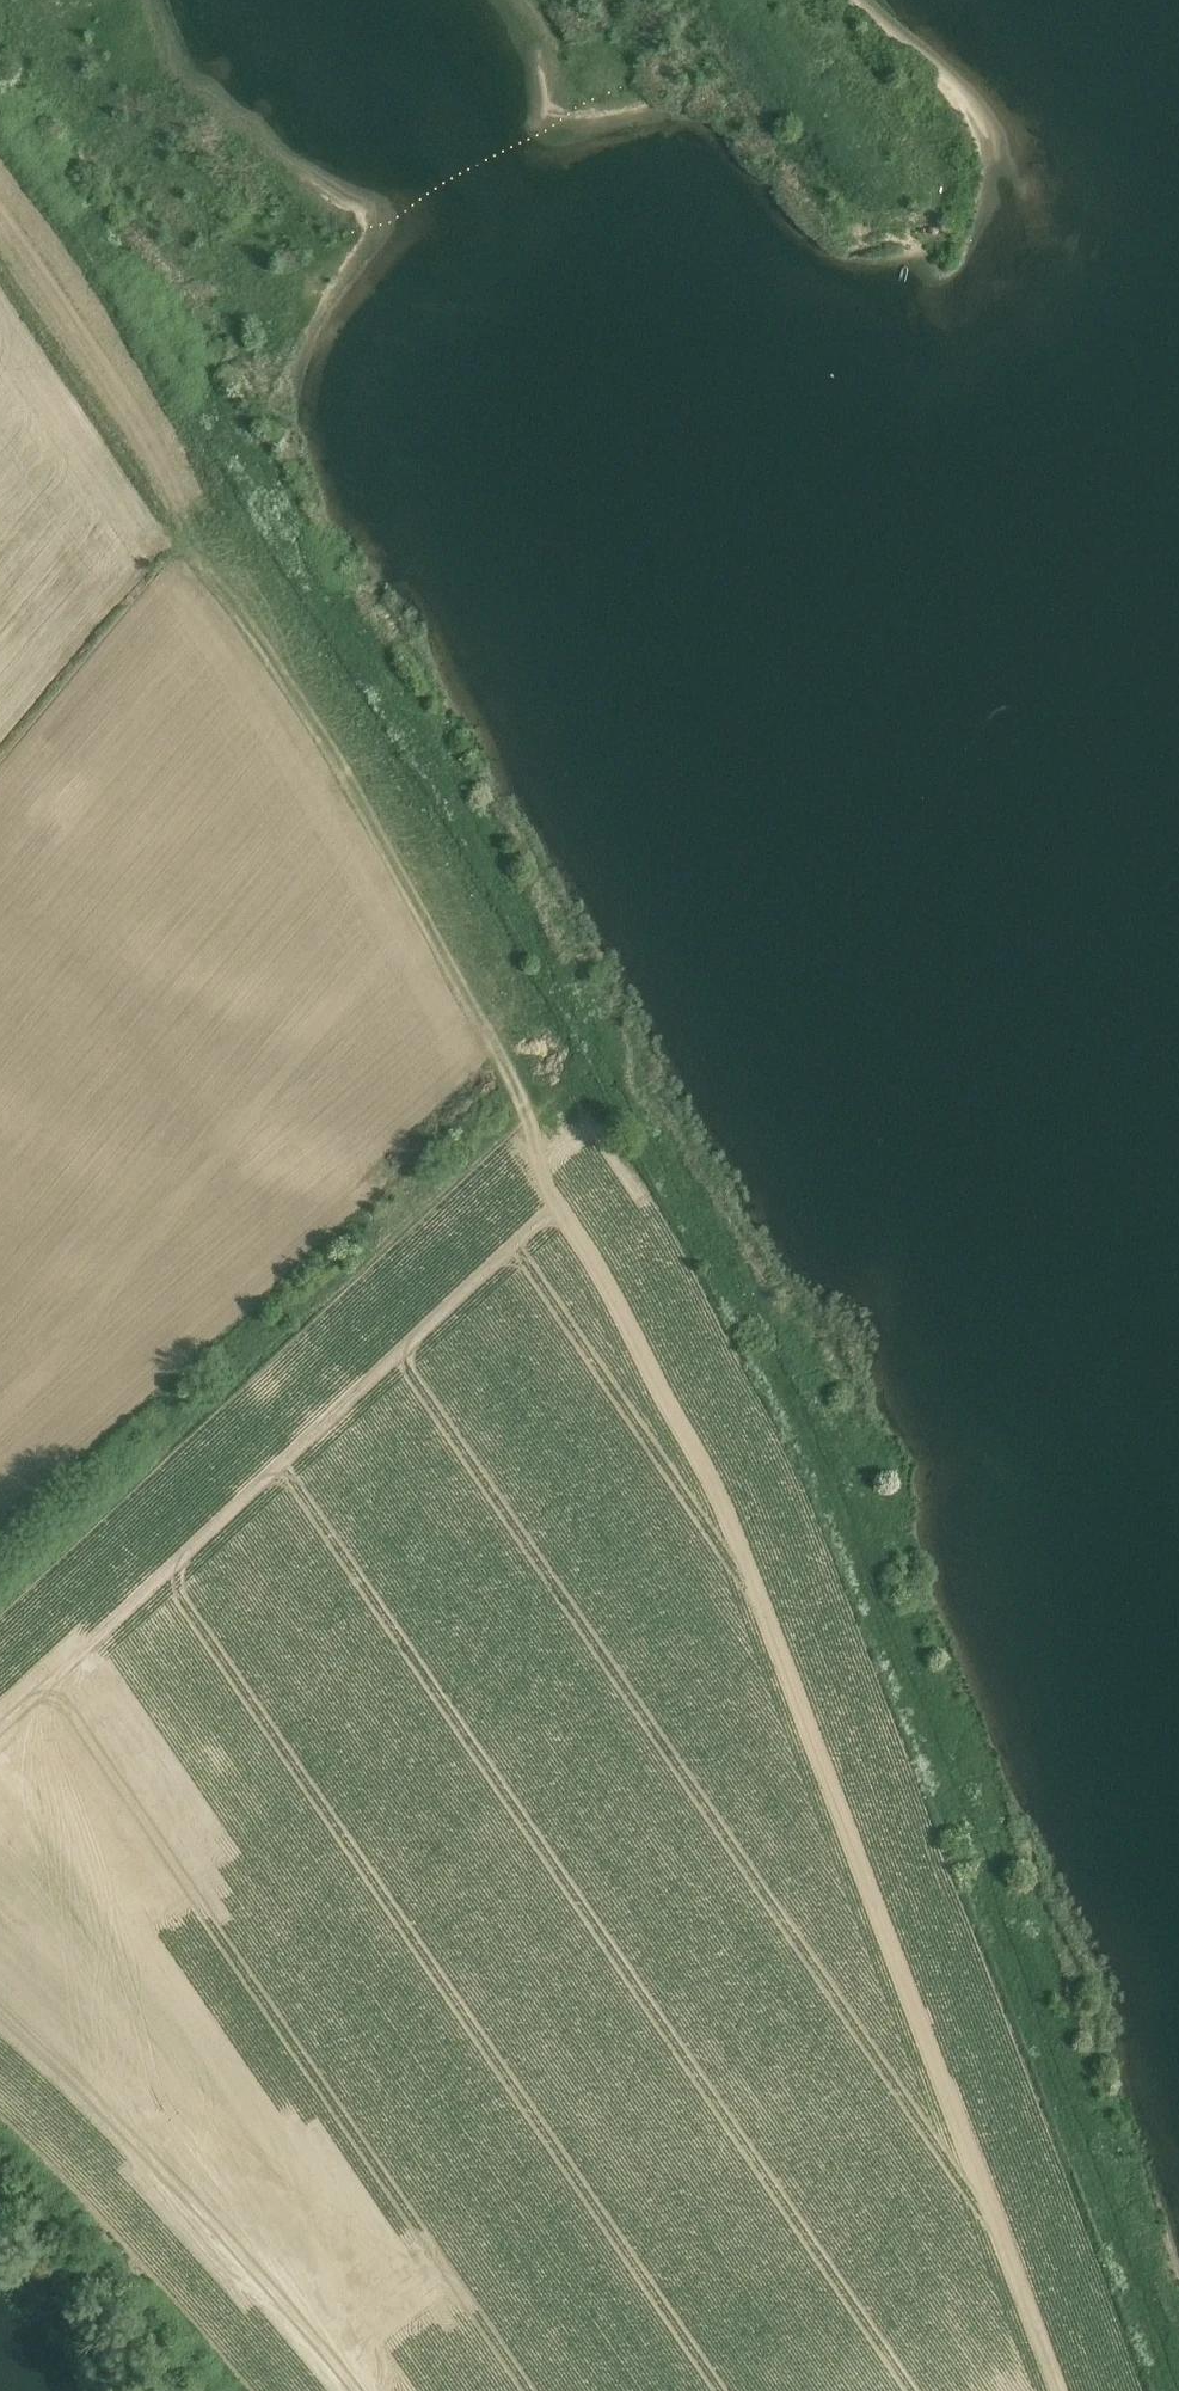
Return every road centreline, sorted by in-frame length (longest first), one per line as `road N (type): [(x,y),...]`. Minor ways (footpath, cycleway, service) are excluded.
road 1 (track): [(1065,2390),(849,1792),(710,1449),(475,1006),(212,568)]

